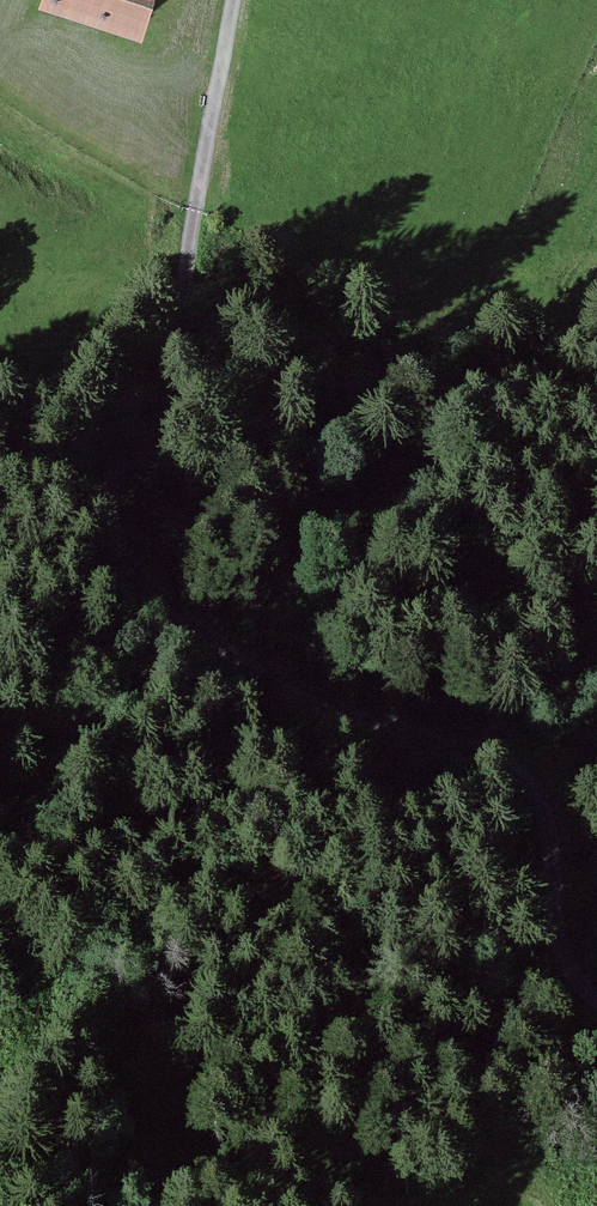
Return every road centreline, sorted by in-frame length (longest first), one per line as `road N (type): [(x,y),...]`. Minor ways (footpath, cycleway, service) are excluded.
road 1 (track): [(200,185),(184,367),(178,392),(115,485),(109,509),(118,554),(151,596),(203,637),(350,711),(511,766),(547,795),(564,835),(577,955),(596,996)]
road 2 (unclassified): [(236,0),(200,185)]
road 3 (track): [(596,1047),(556,1075),(511,1181)]

